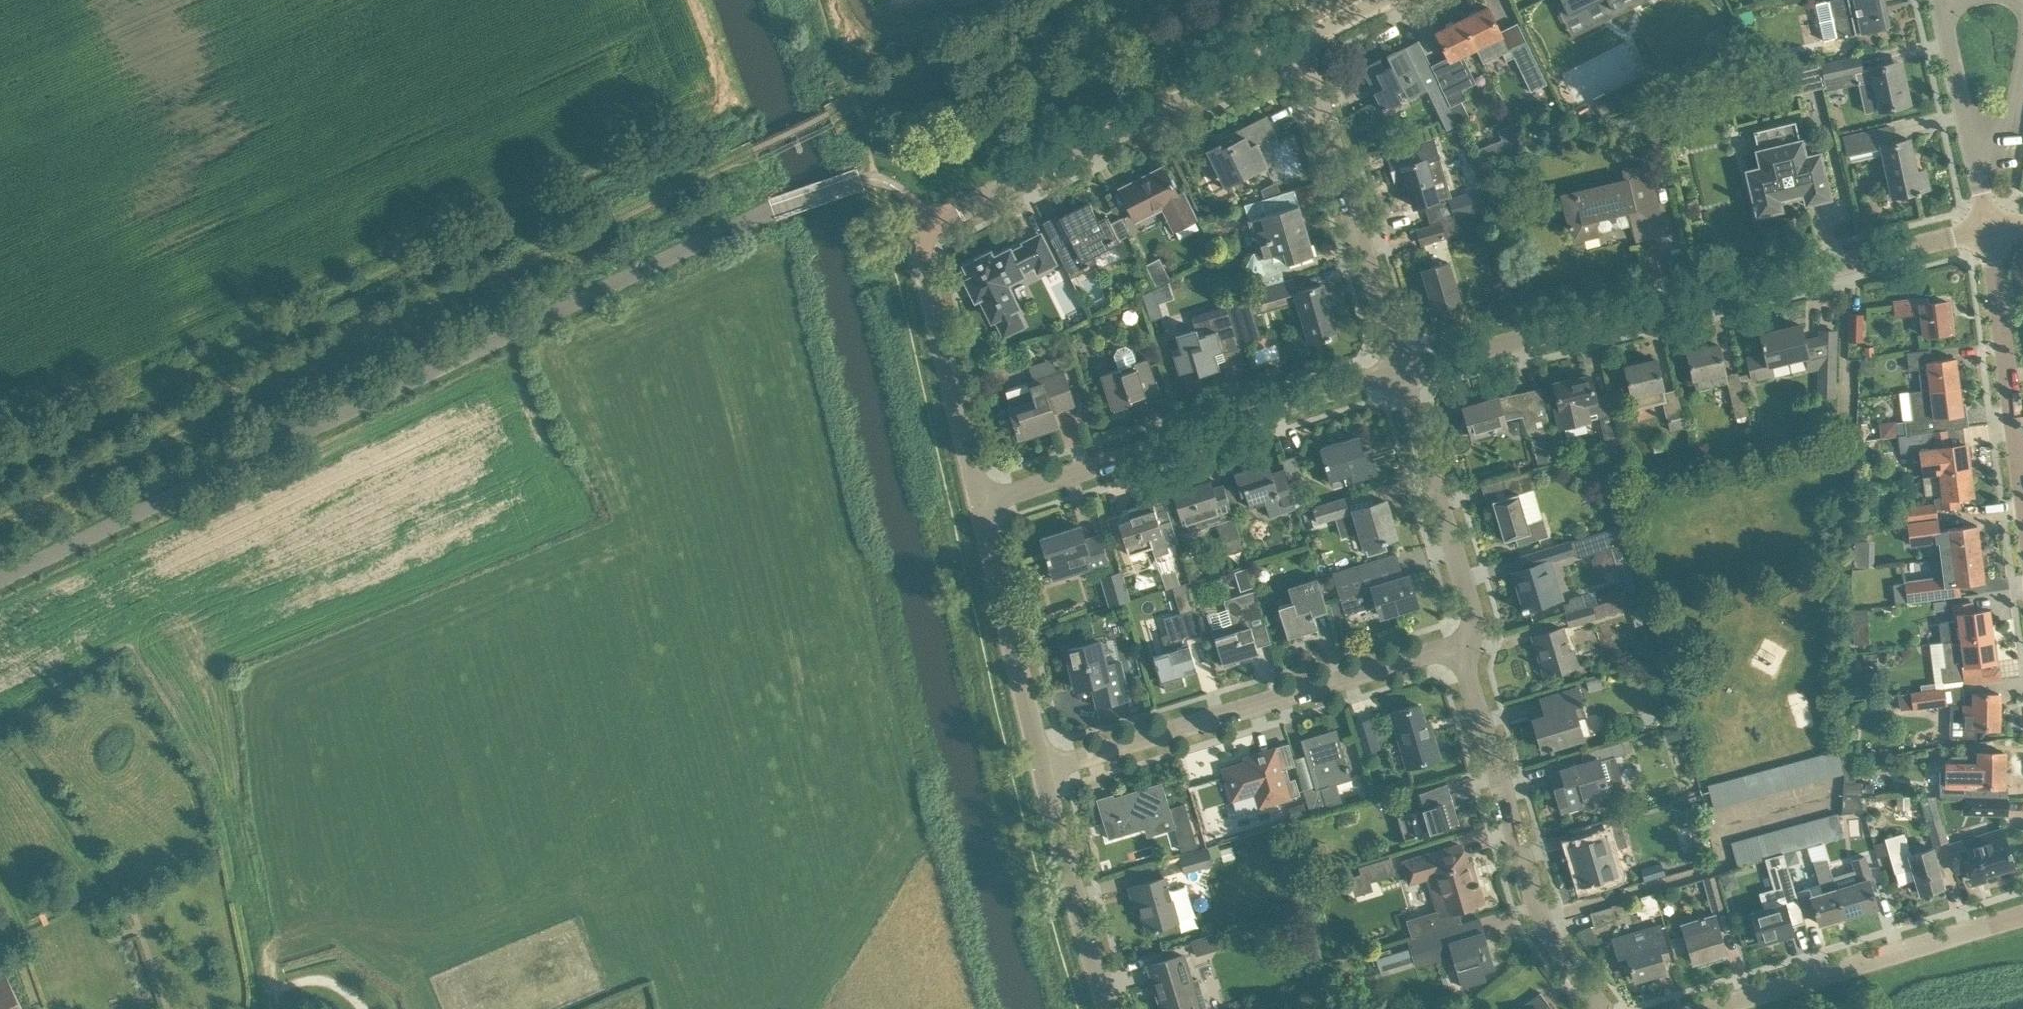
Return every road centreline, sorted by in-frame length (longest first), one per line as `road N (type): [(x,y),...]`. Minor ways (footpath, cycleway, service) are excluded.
road 1 (track): [(0,454),(671,136)]
road 2 (residential): [(977,504),(917,248),(929,195),(982,196),(1282,46)]
road 3 (residential): [(1400,370),(1987,229)]
road 4 (residential): [(977,504),(1400,370)]
road 5 (residential): [(1039,772),(1458,648)]
road 6 (residential): [(1600,1008),(1549,947),(1519,881),(1458,648)]
road 7 (residential): [(1400,370),(1282,46)]
road 8 (residential): [(2022,915),(1703,1008)]
road 9 (residential): [(1458,648),(1471,625),(1470,599),(1400,370)]
road 10 (residential): [(1039,772),(977,504)]
road 11 (residential): [(2022,496),(1987,229)]
road 12 (residential): [(1108,1008),(1039,772)]
road 13 (residential): [(1969,144),(1939,6)]

